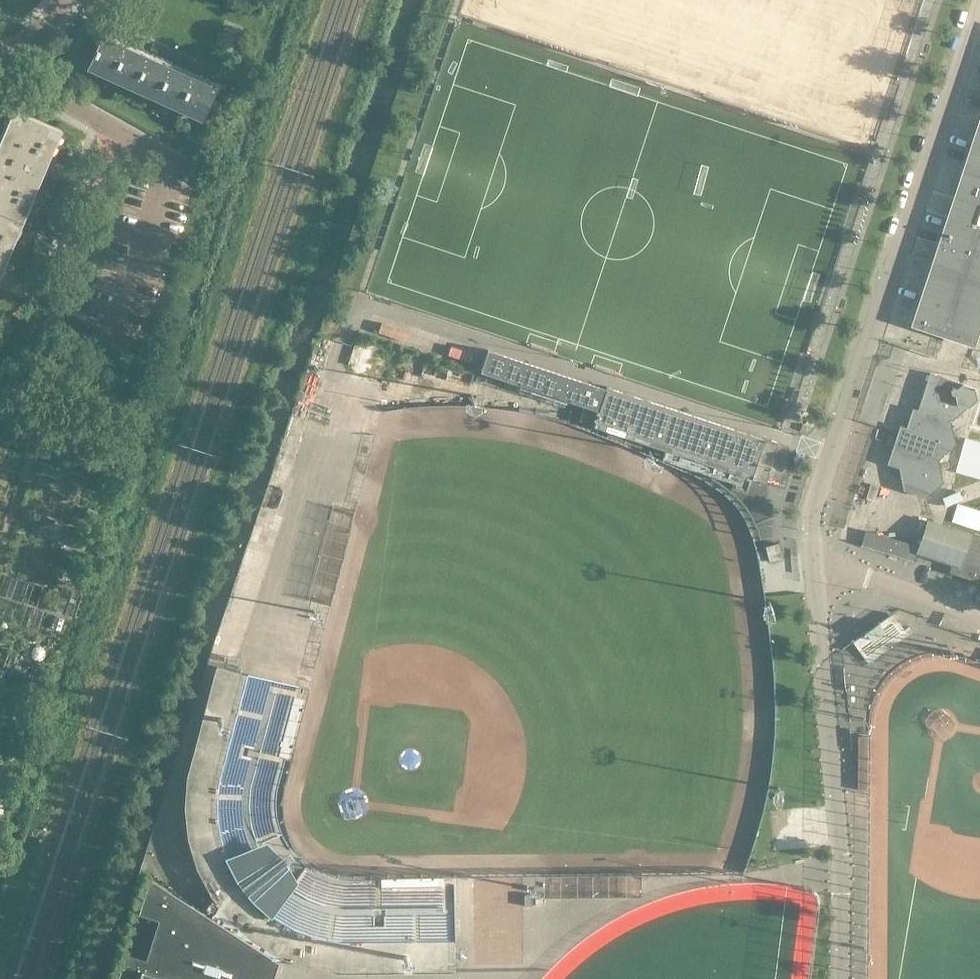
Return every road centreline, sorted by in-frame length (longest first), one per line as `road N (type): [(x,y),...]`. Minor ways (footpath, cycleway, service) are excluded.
road 1 (unclassified): [(814,561),(817,495),(979,2)]
road 2 (unclassified): [(841,978),(814,561)]
road 3 (unclassified): [(979,616),(814,561)]

